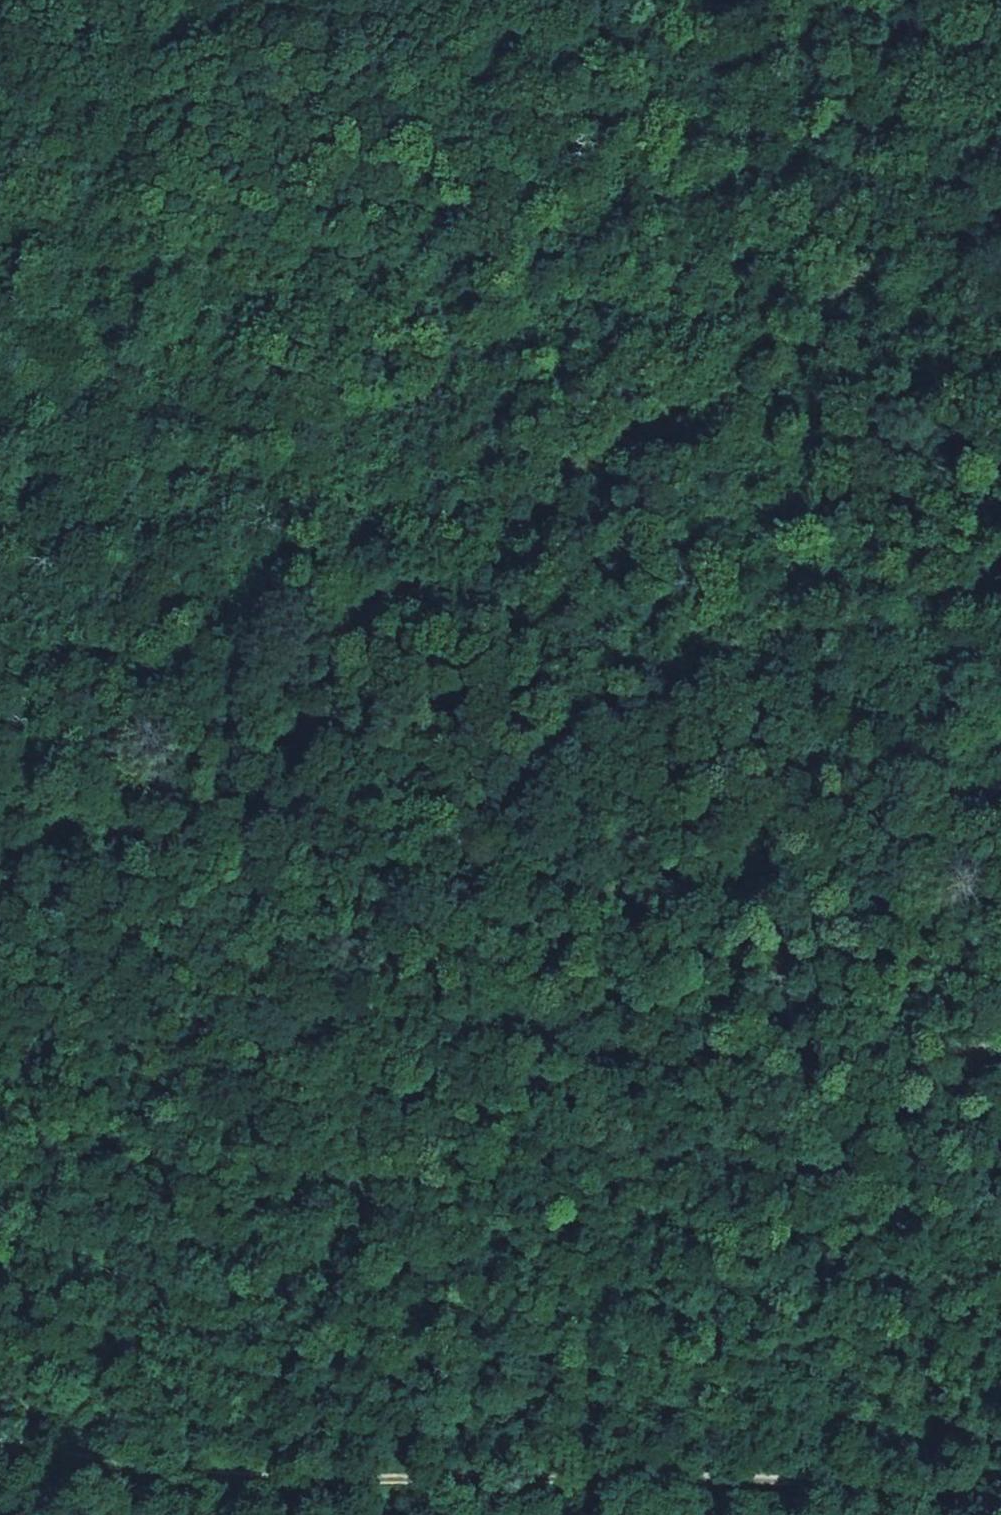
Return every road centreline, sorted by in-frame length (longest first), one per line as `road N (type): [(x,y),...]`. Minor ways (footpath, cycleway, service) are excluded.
road 1 (track): [(0,1443),(225,1477),(1000,1484)]

